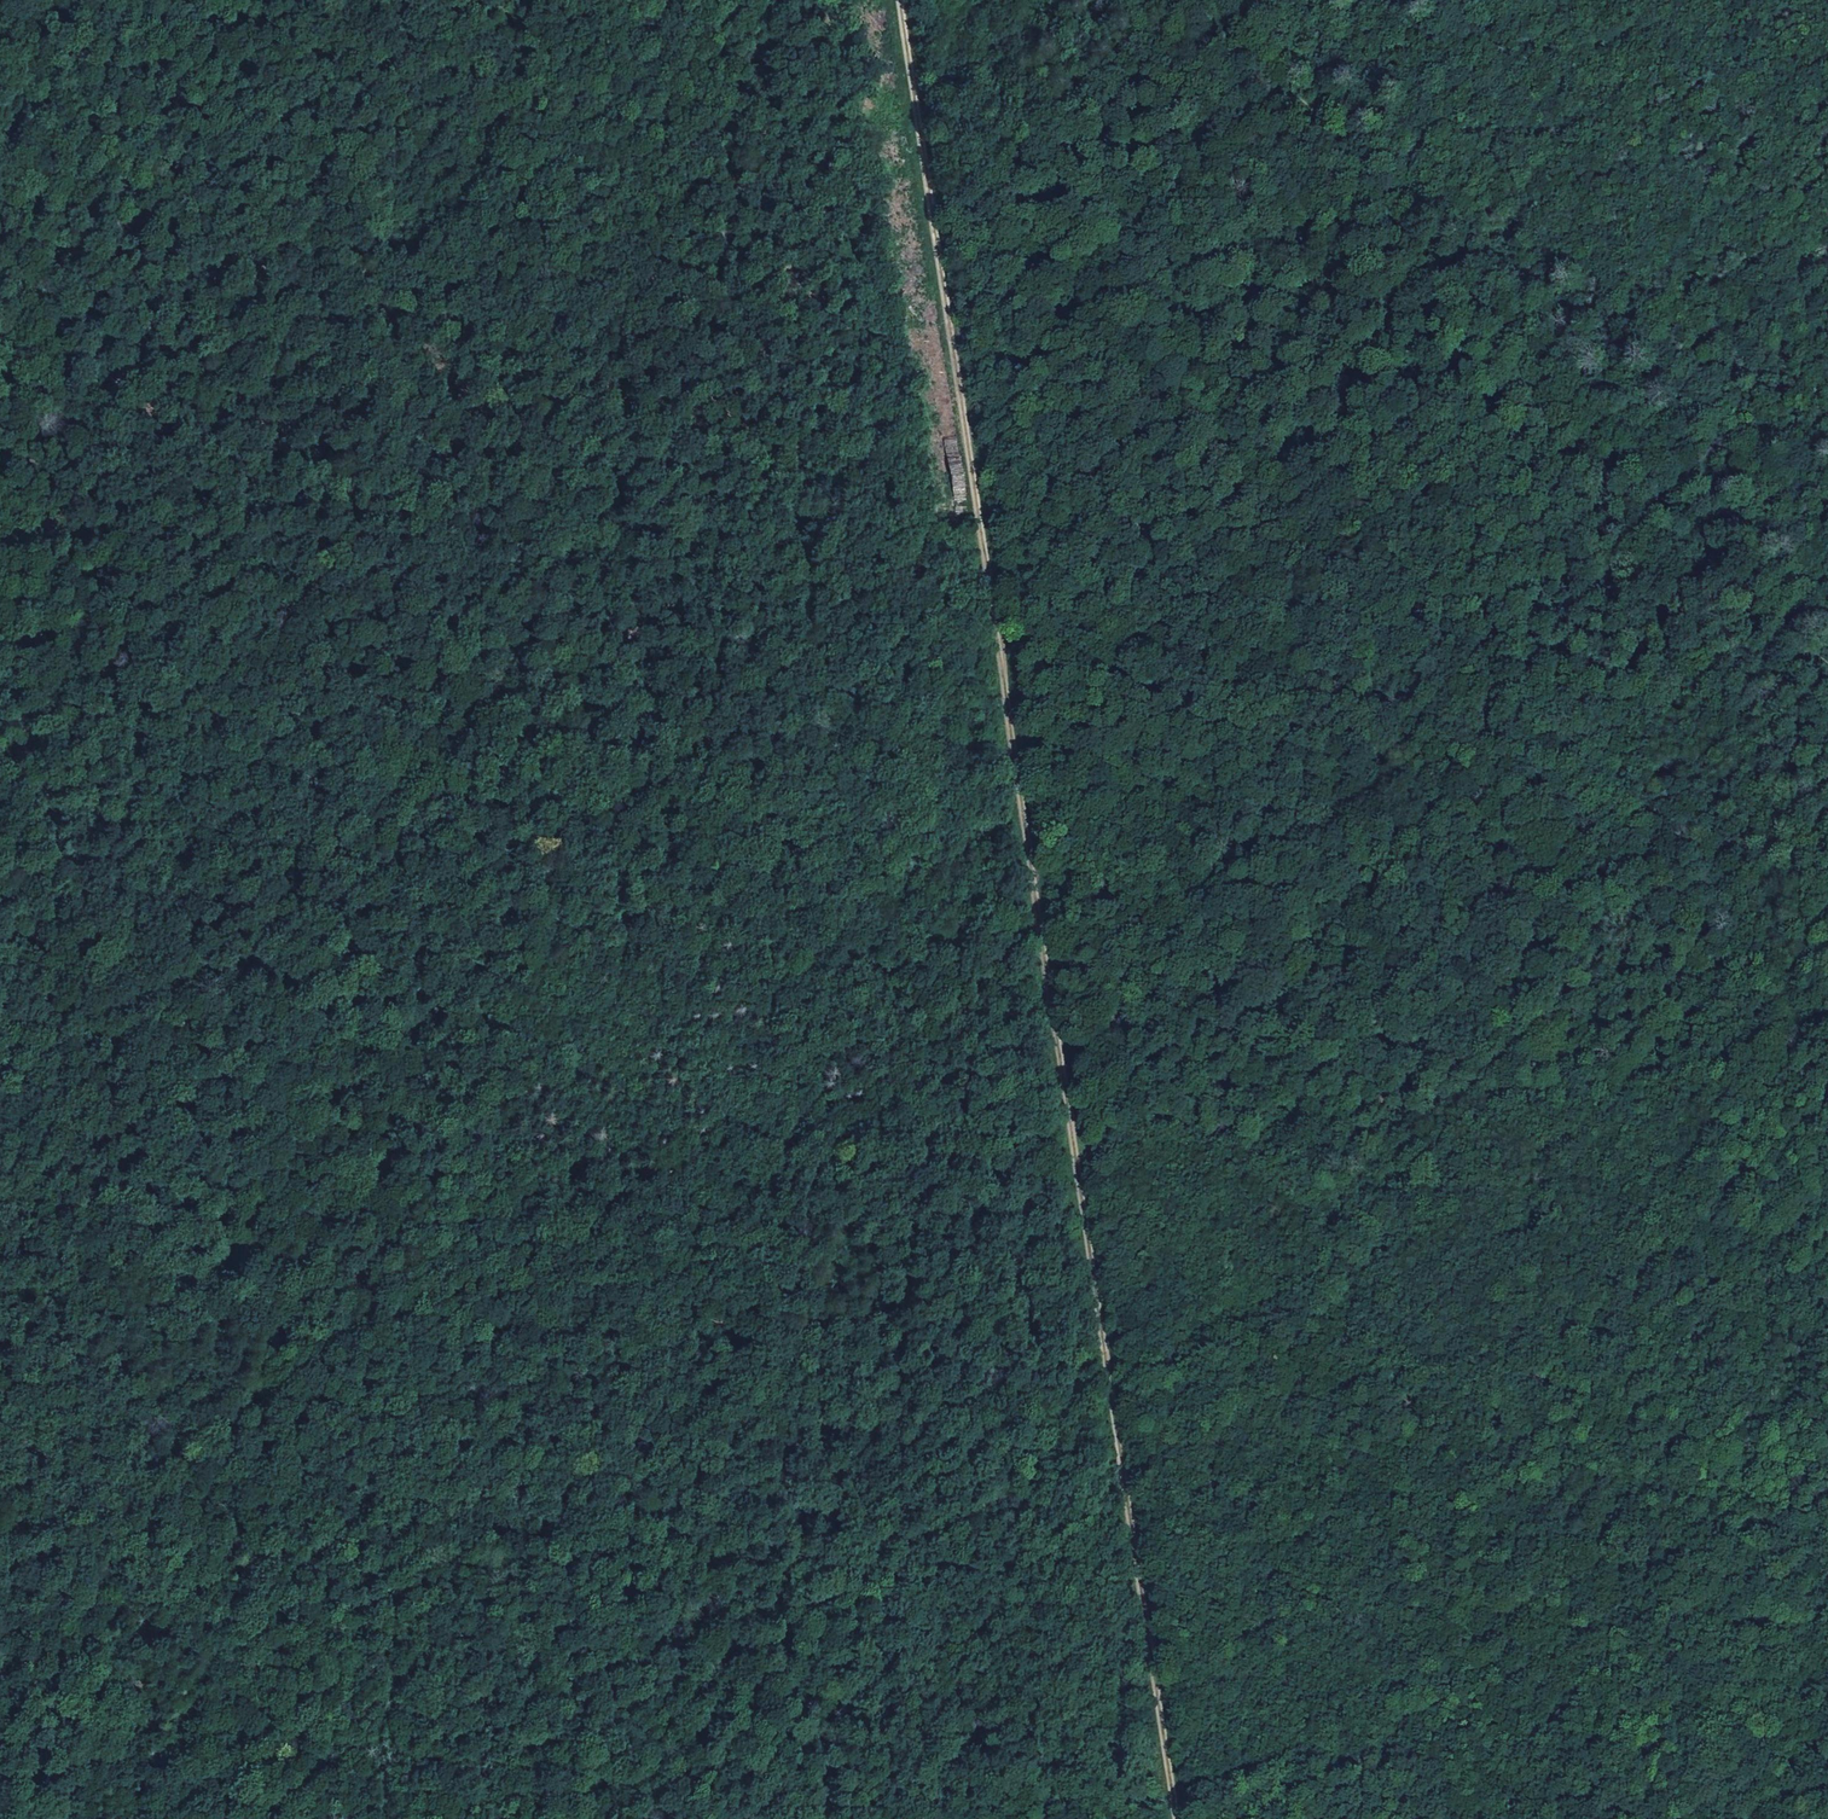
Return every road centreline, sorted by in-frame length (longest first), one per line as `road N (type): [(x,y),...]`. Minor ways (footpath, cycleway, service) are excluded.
road 1 (track): [(1172,1818),(970,527)]
road 2 (track): [(970,527),(894,0)]

